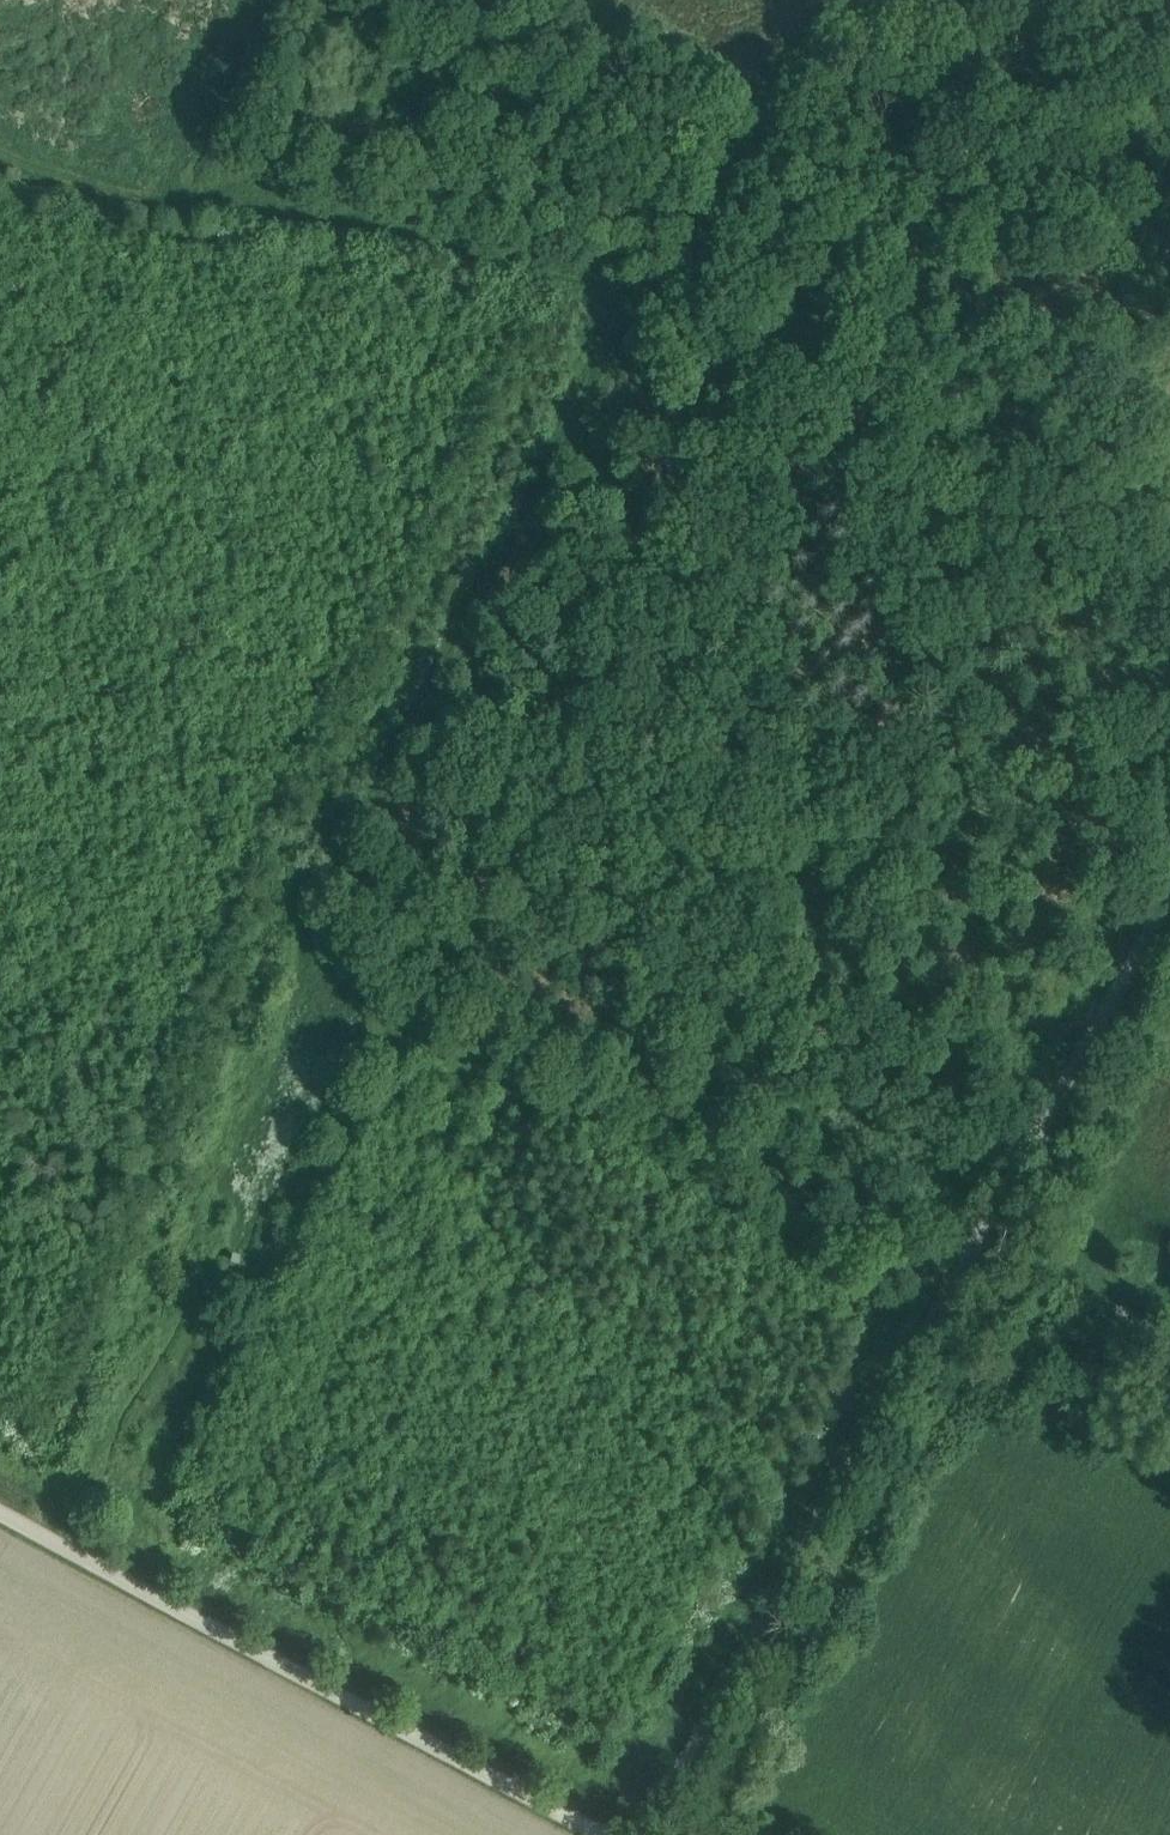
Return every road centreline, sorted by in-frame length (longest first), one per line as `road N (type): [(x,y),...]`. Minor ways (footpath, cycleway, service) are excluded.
road 1 (track): [(1169,882),(641,1834)]
road 2 (track): [(0,1510),(608,1834)]

